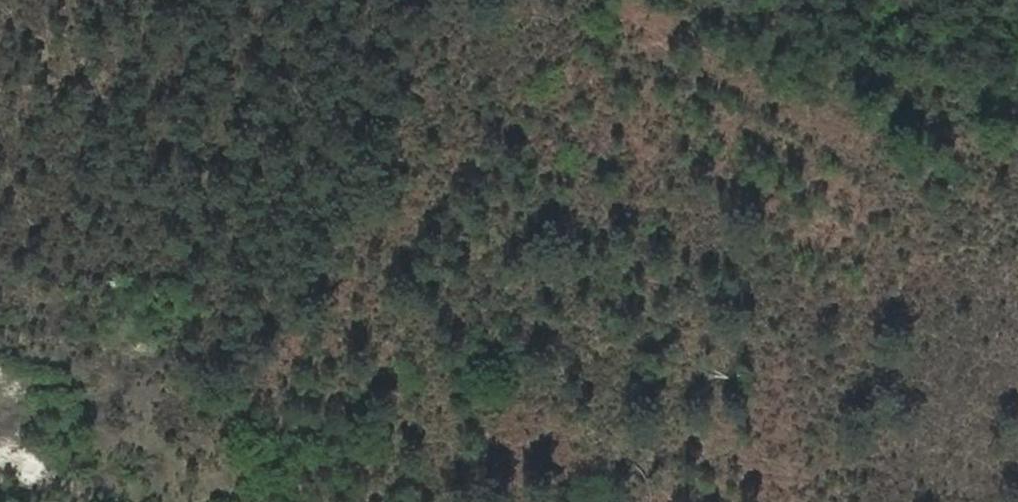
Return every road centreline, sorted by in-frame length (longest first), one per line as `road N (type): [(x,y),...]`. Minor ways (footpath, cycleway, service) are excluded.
road 1 (track): [(1017,267),(554,8),(509,8),(468,30),(357,246),(283,423),(240,484),(154,451),(150,411),(188,392),(209,350),(228,229),(223,91),(236,52),(330,19),(336,0)]
road 2 (track): [(0,386),(150,411)]

